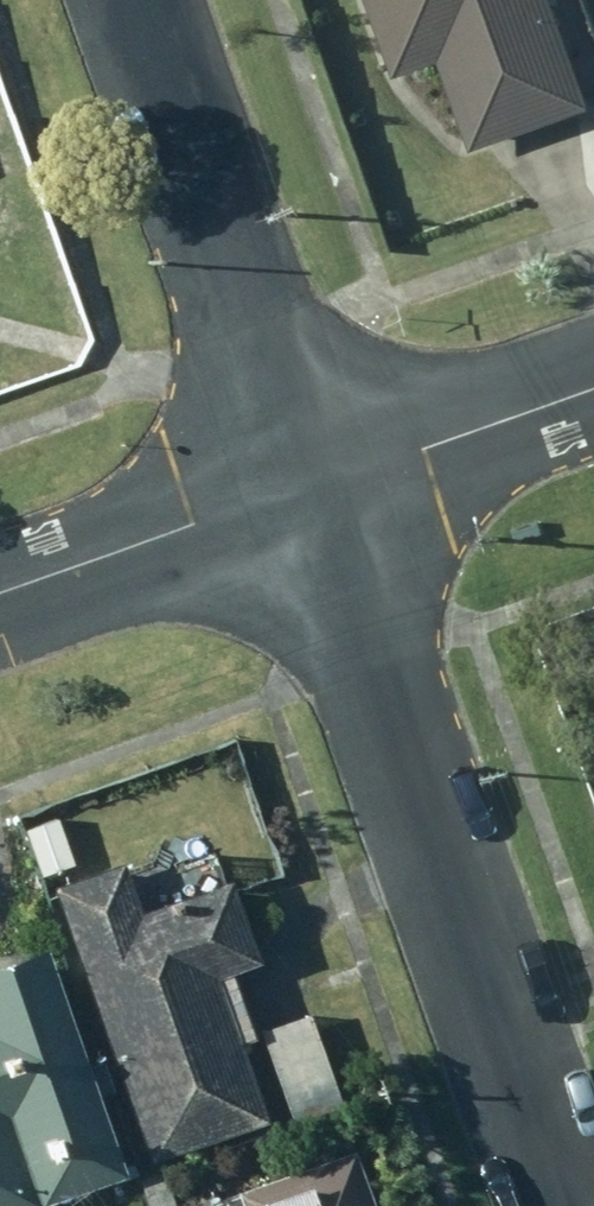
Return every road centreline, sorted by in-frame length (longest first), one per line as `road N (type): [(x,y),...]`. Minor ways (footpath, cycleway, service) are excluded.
road 1 (residential): [(311,492),(568,1205)]
road 2 (residential): [(136,0),(311,492)]
road 3 (residential): [(0,601),(311,492)]
road 4 (residential): [(311,492),(593,391)]

